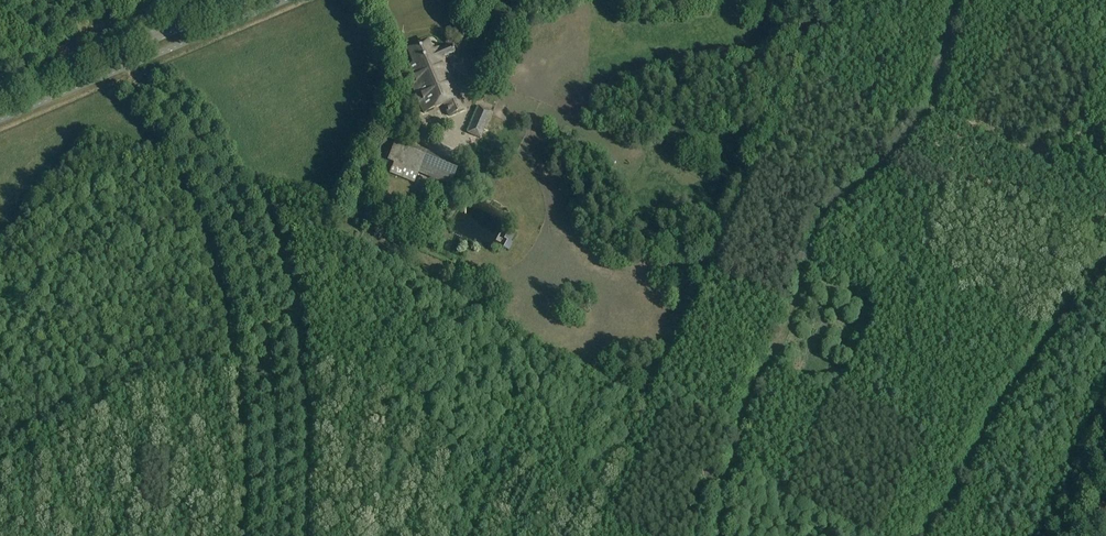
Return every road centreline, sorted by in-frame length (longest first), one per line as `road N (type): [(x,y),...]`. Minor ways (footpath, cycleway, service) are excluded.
road 1 (tertiary): [(0,102),(243,0)]

